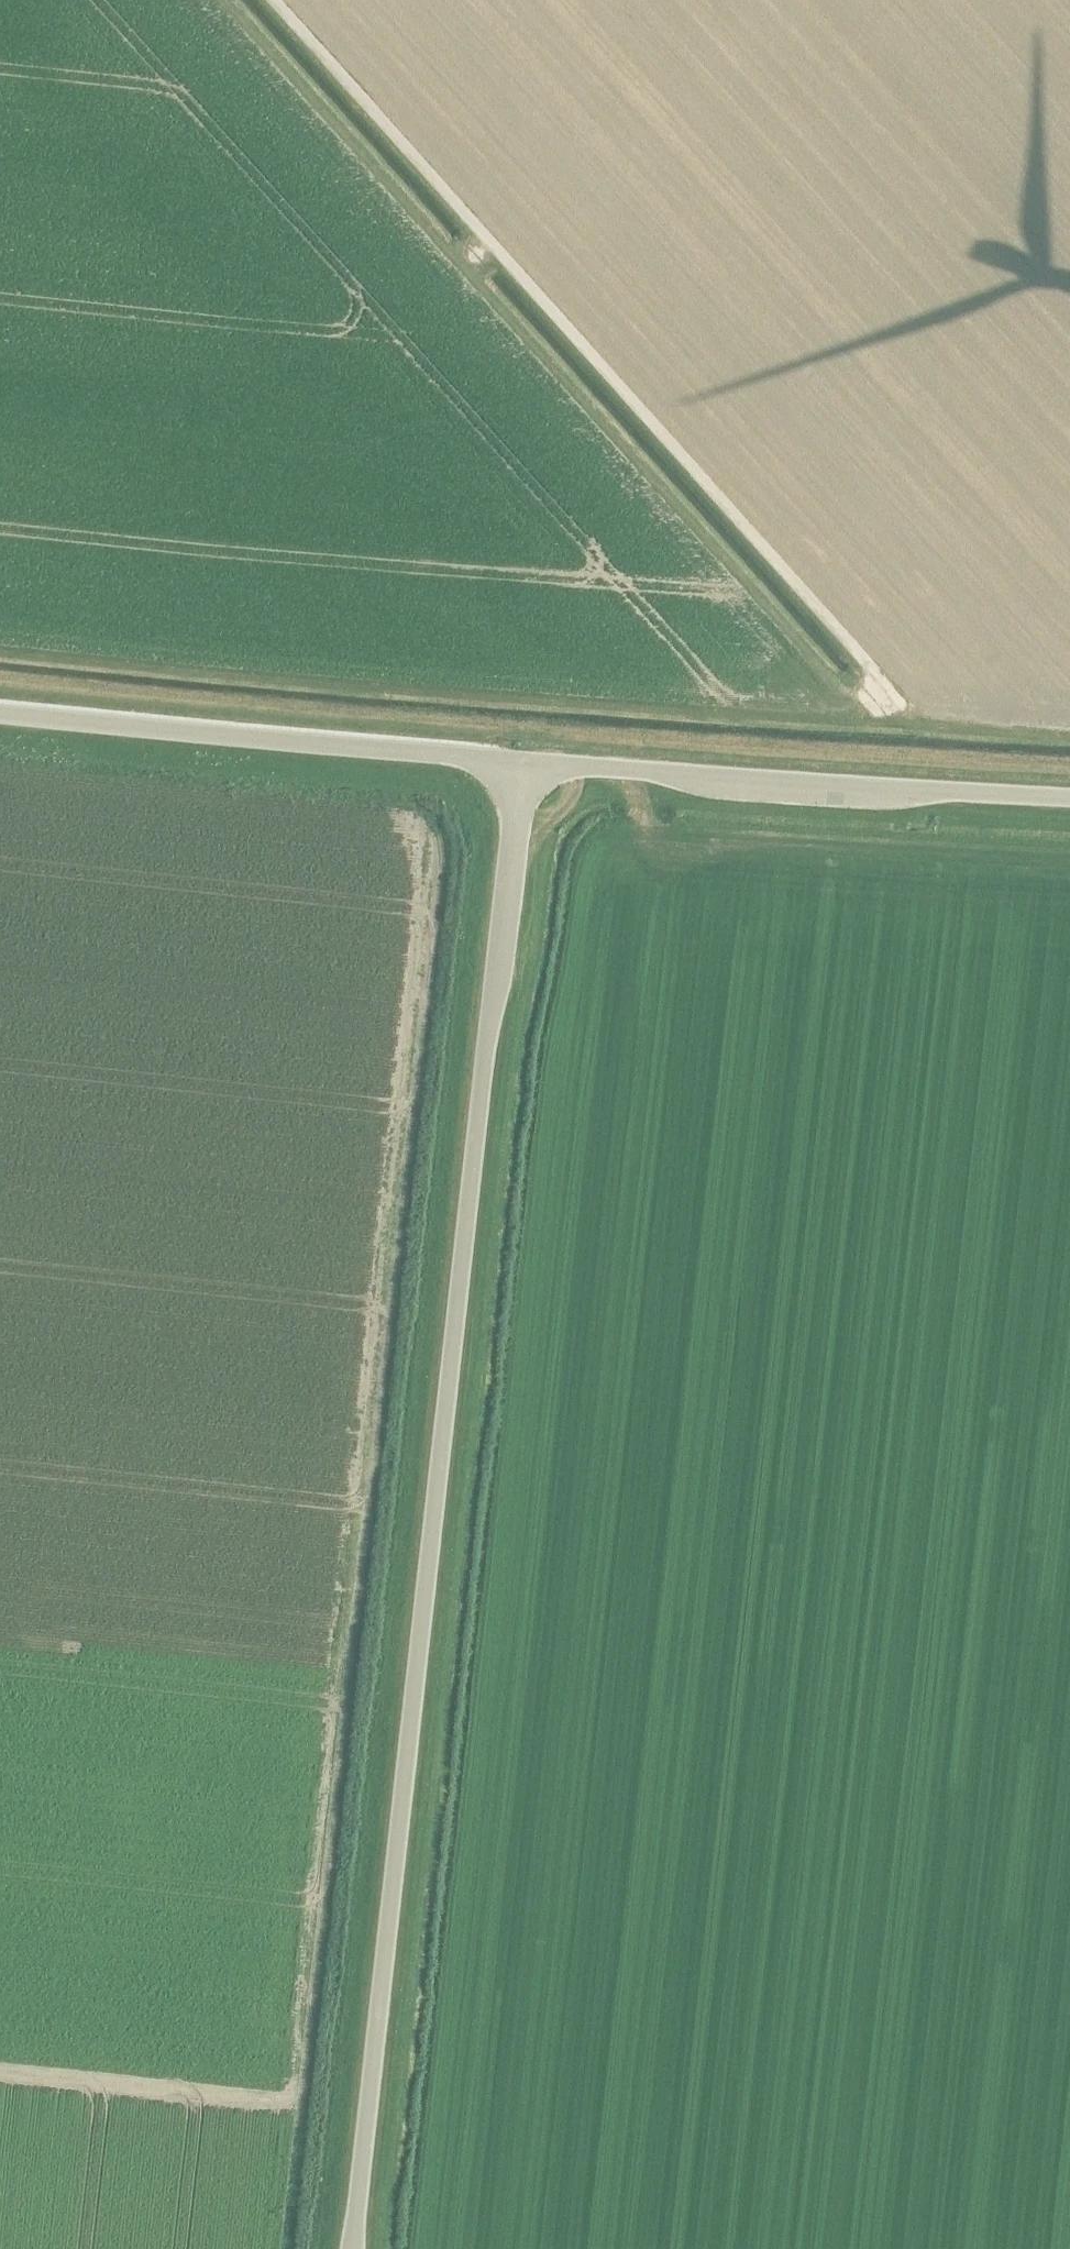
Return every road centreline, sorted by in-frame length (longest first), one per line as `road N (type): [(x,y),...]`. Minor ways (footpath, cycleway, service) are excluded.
road 1 (unclassified): [(342,2248),(523,761)]
road 2 (unclassified): [(1069,796),(523,761)]
road 3 (unclassified): [(523,761),(0,712)]

